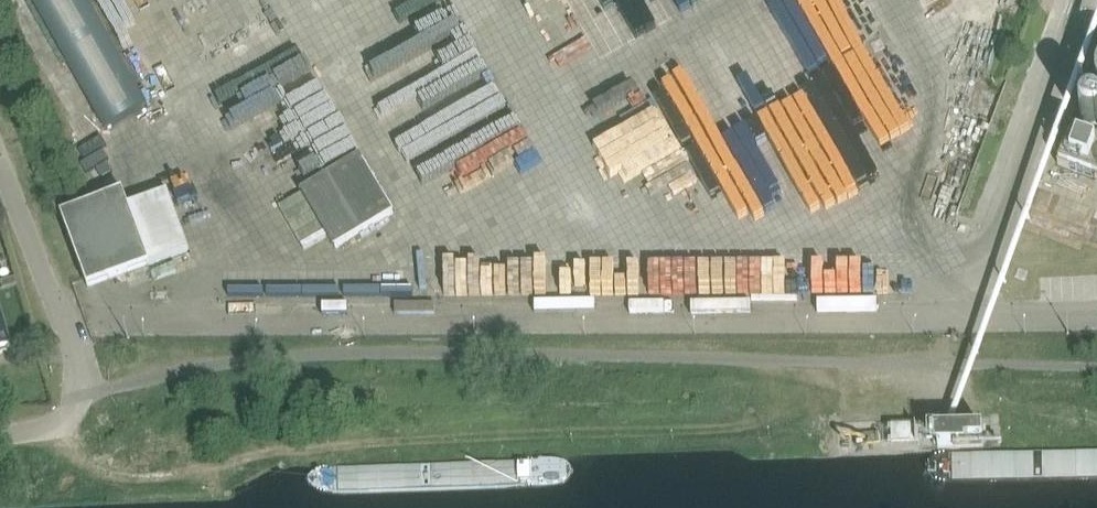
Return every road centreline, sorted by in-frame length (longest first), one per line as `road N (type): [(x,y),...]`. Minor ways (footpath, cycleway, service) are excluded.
road 1 (track): [(0,429),(75,411),(91,392),(289,354),(1096,366)]
road 2 (unclassified): [(91,392),(0,166)]

